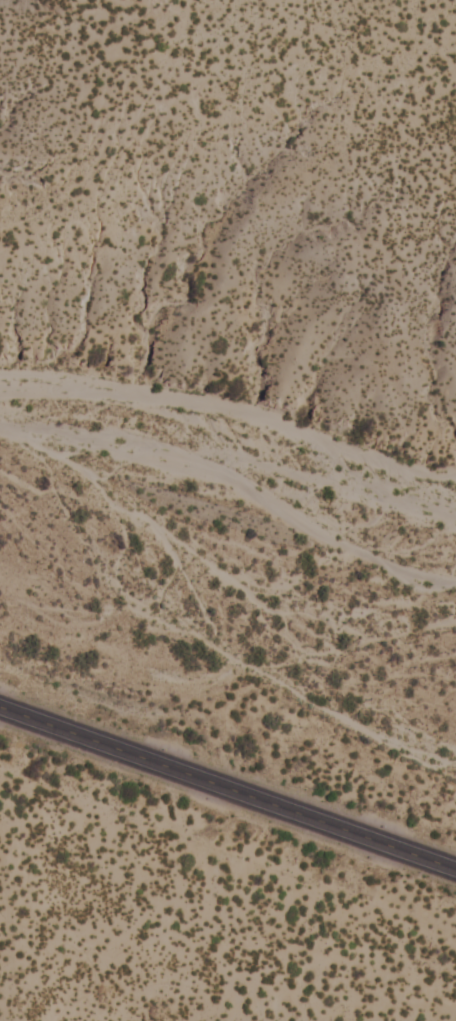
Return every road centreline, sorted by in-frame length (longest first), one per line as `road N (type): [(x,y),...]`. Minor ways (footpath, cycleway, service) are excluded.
road 1 (primary): [(455,869),(0,706)]

